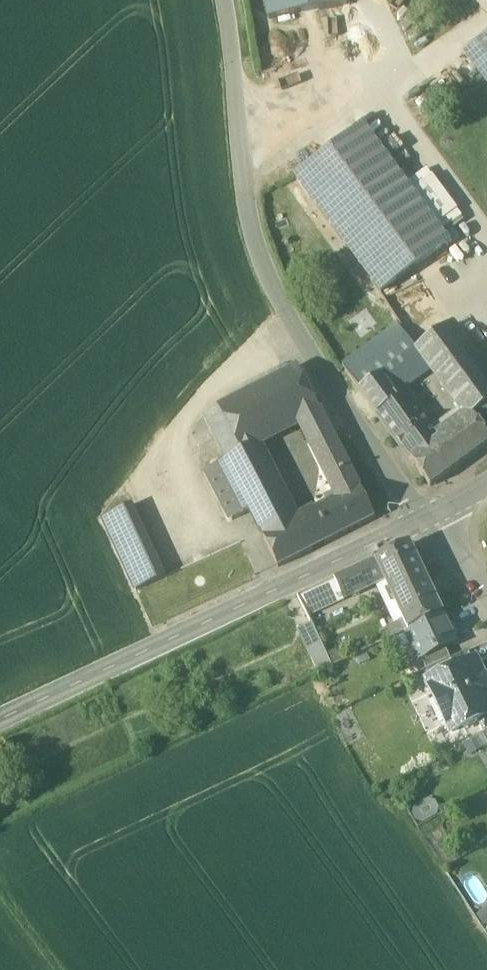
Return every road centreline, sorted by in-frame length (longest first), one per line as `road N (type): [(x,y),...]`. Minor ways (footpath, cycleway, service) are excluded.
road 1 (unclassified): [(429,520),(338,396),(266,268),(253,229),(227,0)]
road 2 (tertiary): [(429,520),(0,718)]

